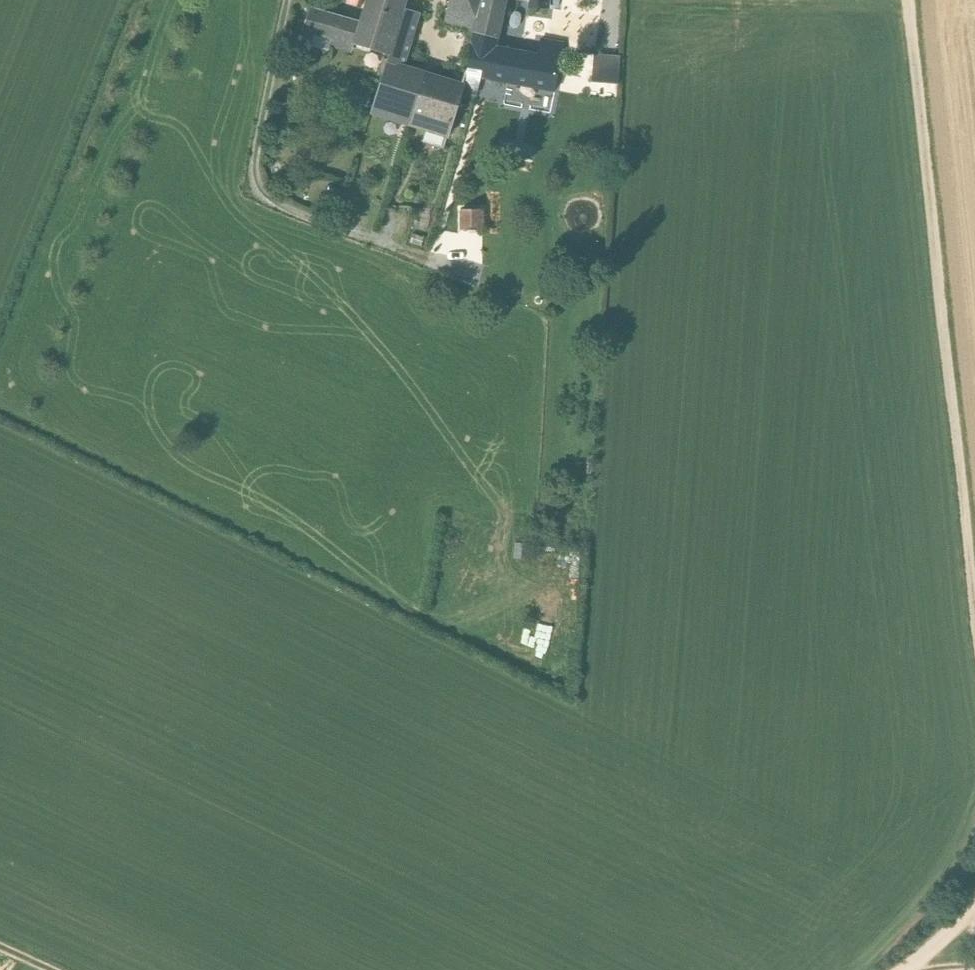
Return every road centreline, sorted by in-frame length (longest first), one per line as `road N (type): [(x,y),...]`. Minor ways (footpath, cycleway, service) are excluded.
road 1 (track): [(974,619),(908,0)]
road 2 (track): [(465,268),(312,217),(259,189),(255,158),(289,0)]

